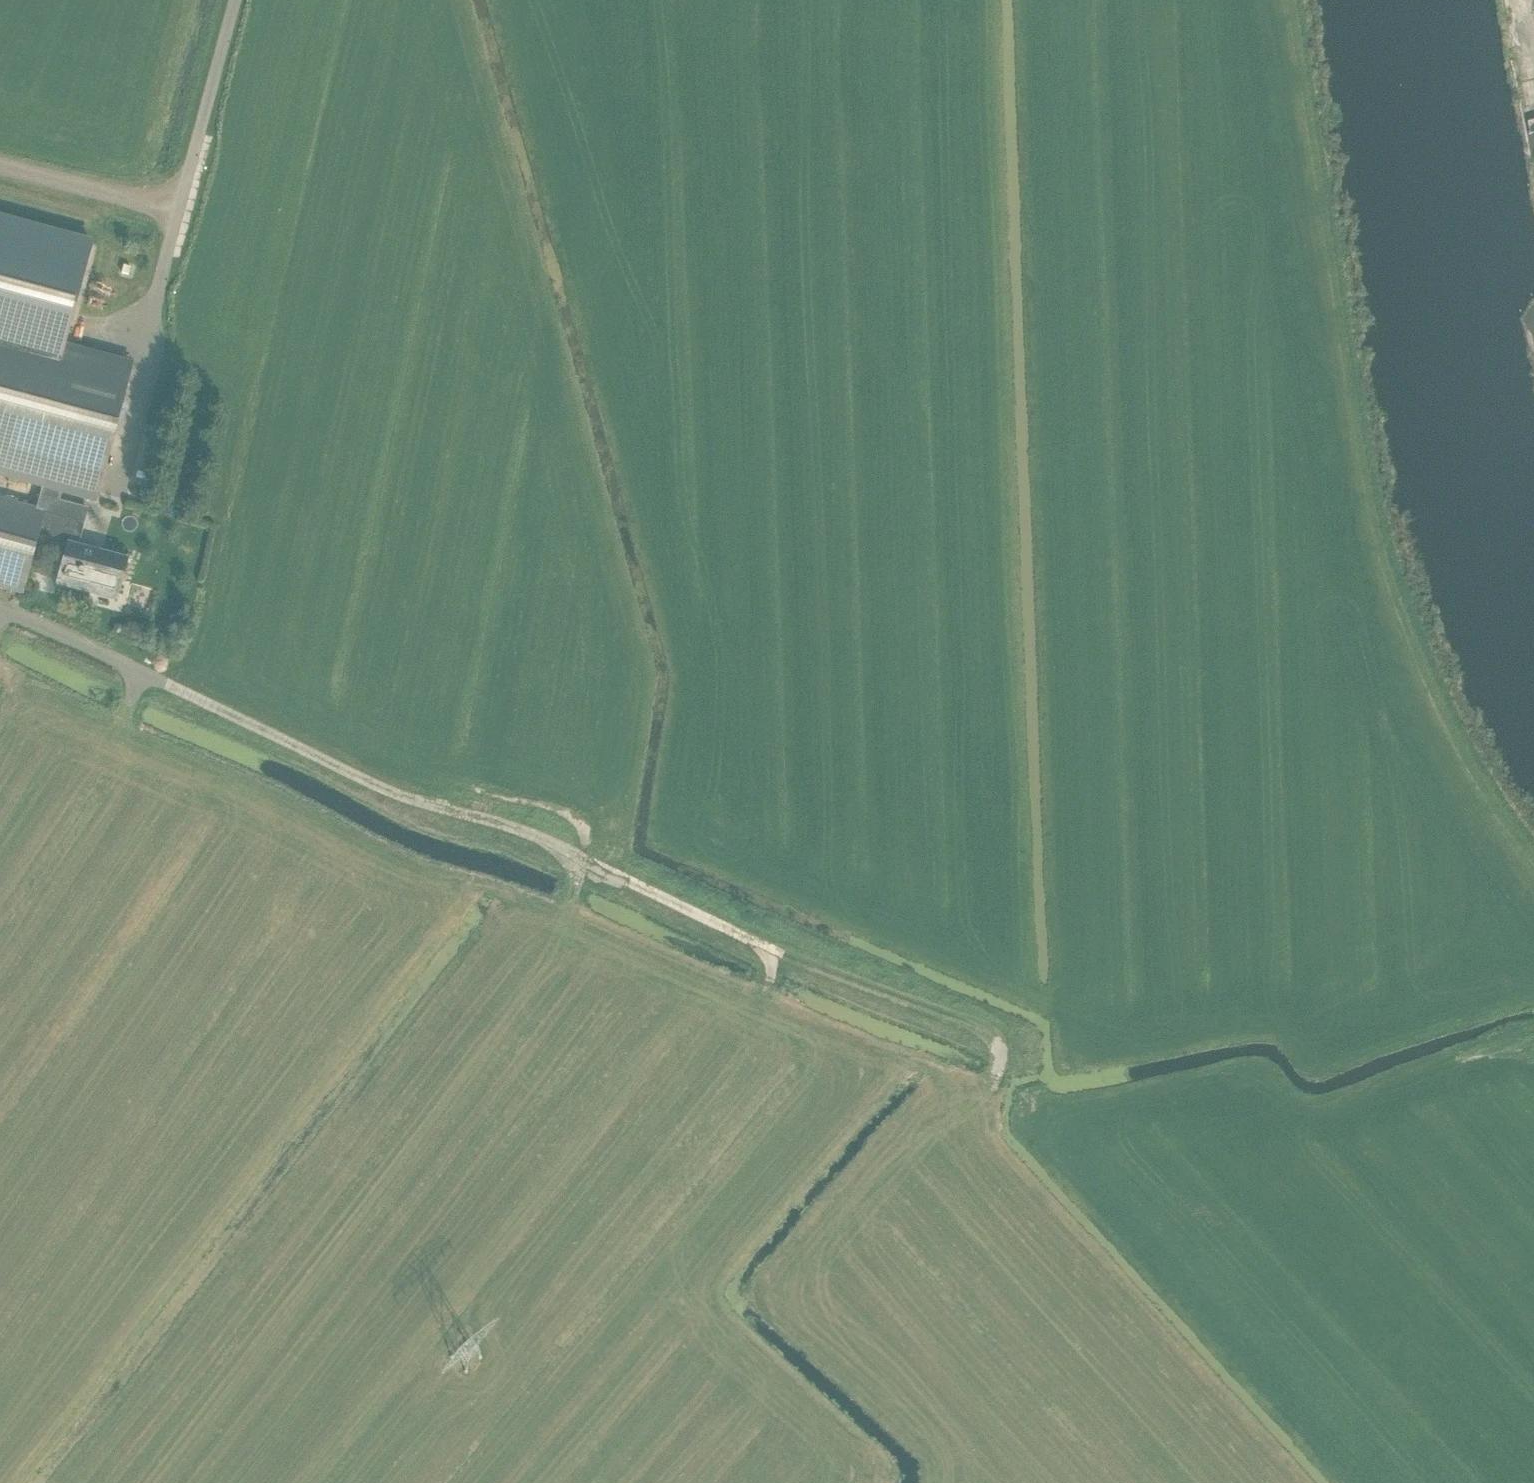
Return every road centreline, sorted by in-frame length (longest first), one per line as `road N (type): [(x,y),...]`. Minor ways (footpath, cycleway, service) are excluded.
road 1 (track): [(178,212),(0,164)]

